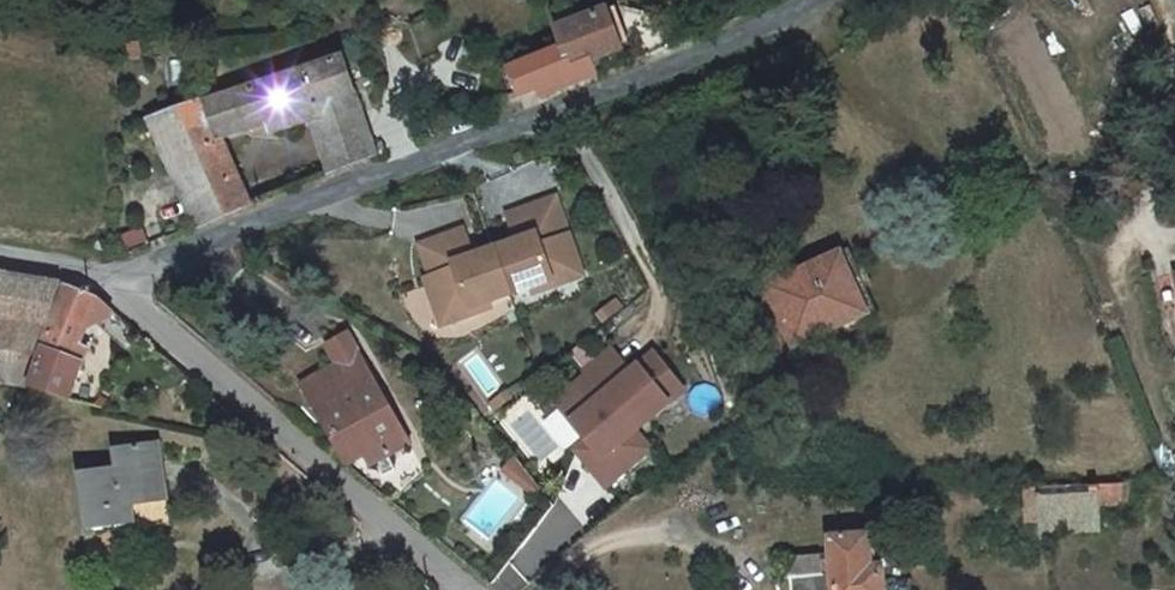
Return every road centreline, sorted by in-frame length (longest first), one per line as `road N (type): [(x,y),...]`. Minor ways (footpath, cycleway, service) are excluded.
road 1 (unclassified): [(106,278),(709,49),(805,0)]
road 2 (unclassified): [(106,278),(471,589)]

